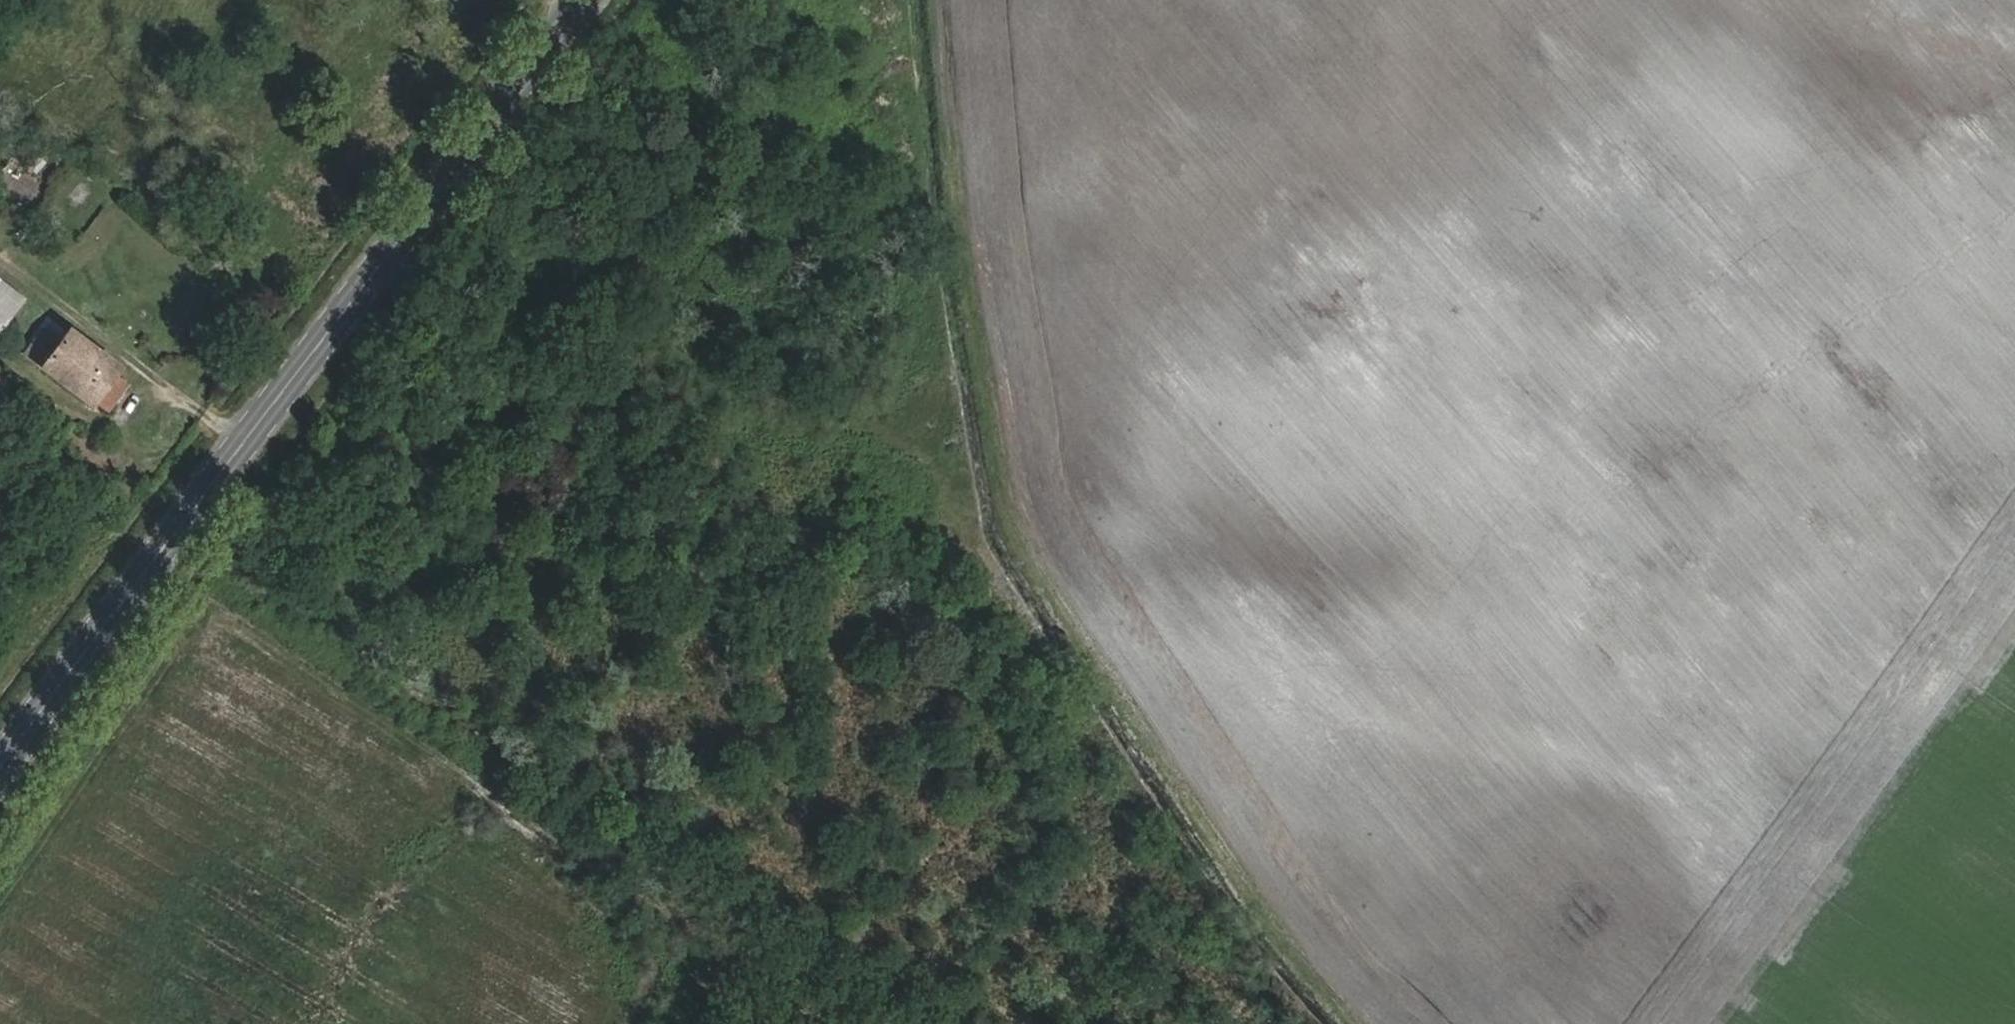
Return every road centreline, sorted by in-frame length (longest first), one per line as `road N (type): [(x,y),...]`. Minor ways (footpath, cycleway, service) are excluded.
road 1 (primary): [(582,0),(0,769)]

